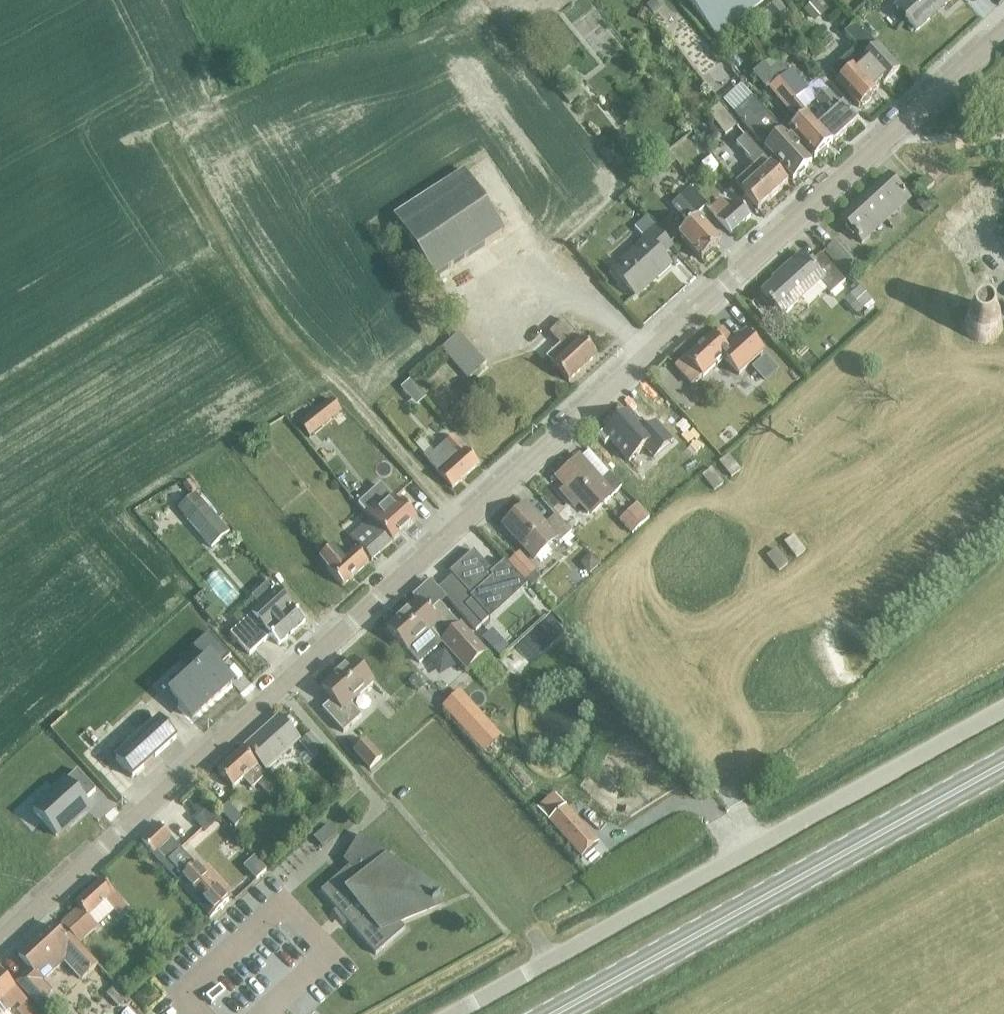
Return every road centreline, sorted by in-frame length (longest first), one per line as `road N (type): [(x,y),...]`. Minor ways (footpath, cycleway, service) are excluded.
road 1 (residential): [(0,943),(1003,32)]
road 2 (residential): [(454,1013),(1003,707)]
road 3 (secondary): [(555,1013),(1003,765)]

